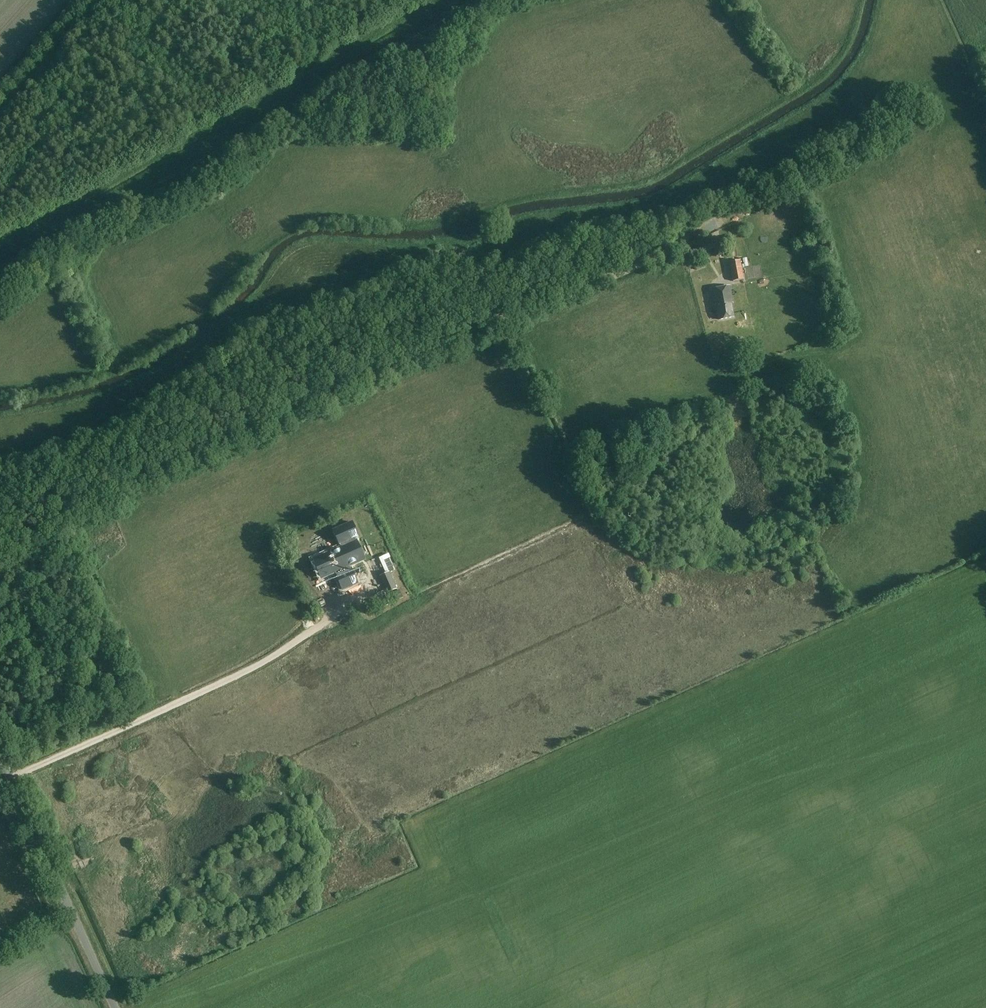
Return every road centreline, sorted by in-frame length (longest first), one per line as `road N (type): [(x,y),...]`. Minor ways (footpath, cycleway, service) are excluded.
road 1 (unclassified): [(116,1007),(0,753)]

